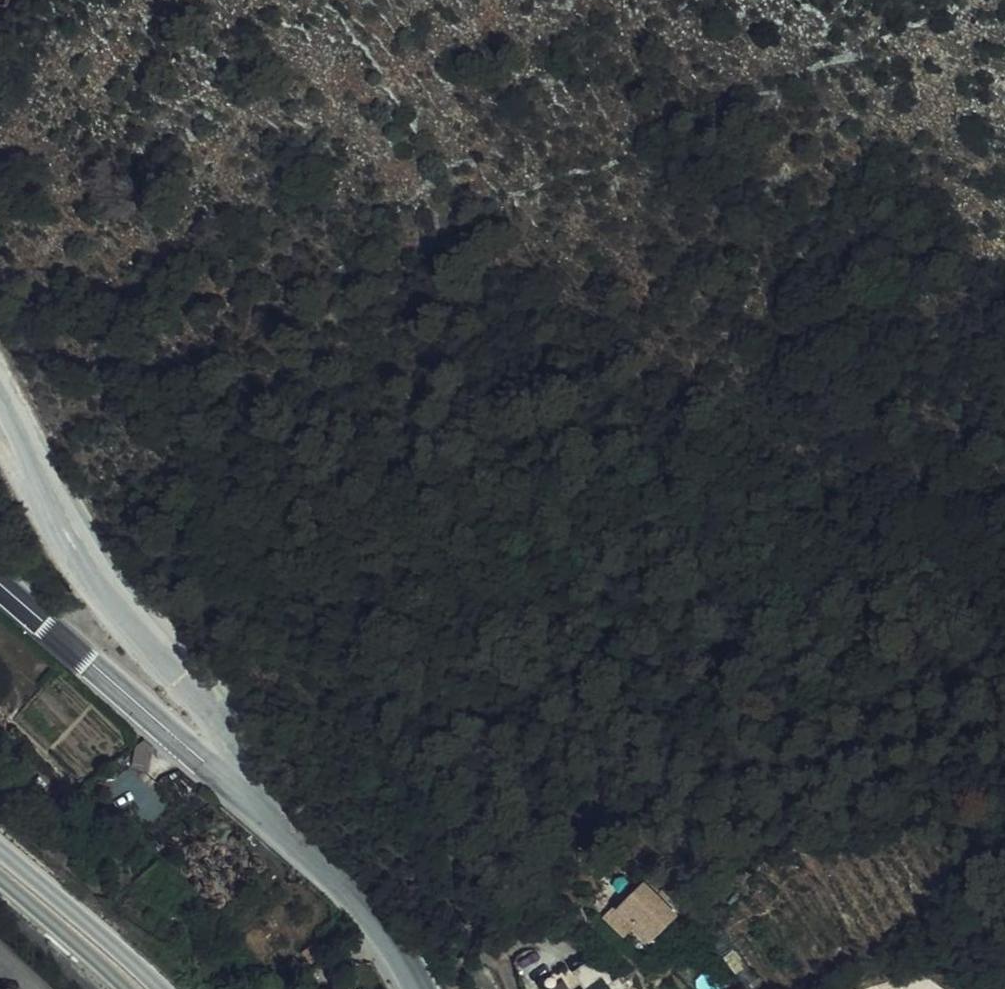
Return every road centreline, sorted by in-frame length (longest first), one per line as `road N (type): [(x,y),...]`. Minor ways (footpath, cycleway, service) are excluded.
road 1 (secondary): [(426,988),(403,947),(364,901),(0,586)]
road 2 (secondary): [(143,988),(0,863)]

